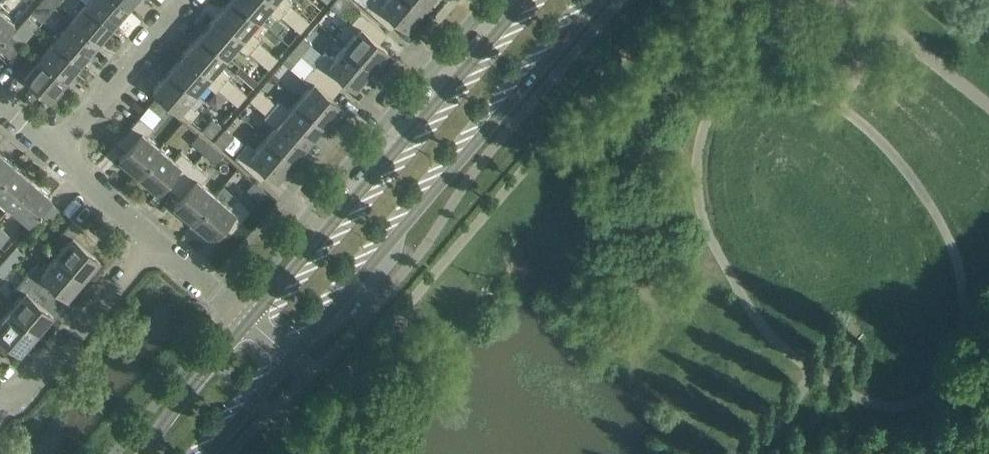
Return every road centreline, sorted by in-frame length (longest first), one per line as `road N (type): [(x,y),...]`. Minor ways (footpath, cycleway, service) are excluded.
road 1 (secondary): [(294,356),(603,0)]
road 2 (secondary): [(528,0),(250,320)]
road 3 (residential): [(158,242),(26,398),(9,401)]
road 4 (residential): [(56,154),(188,0)]
road 5 (secondary): [(250,320),(144,453)]
road 6 (residential): [(158,242),(56,154)]
road 7 (secondary): [(210,453),(294,356)]
road 8 (residential): [(250,320),(158,242)]

